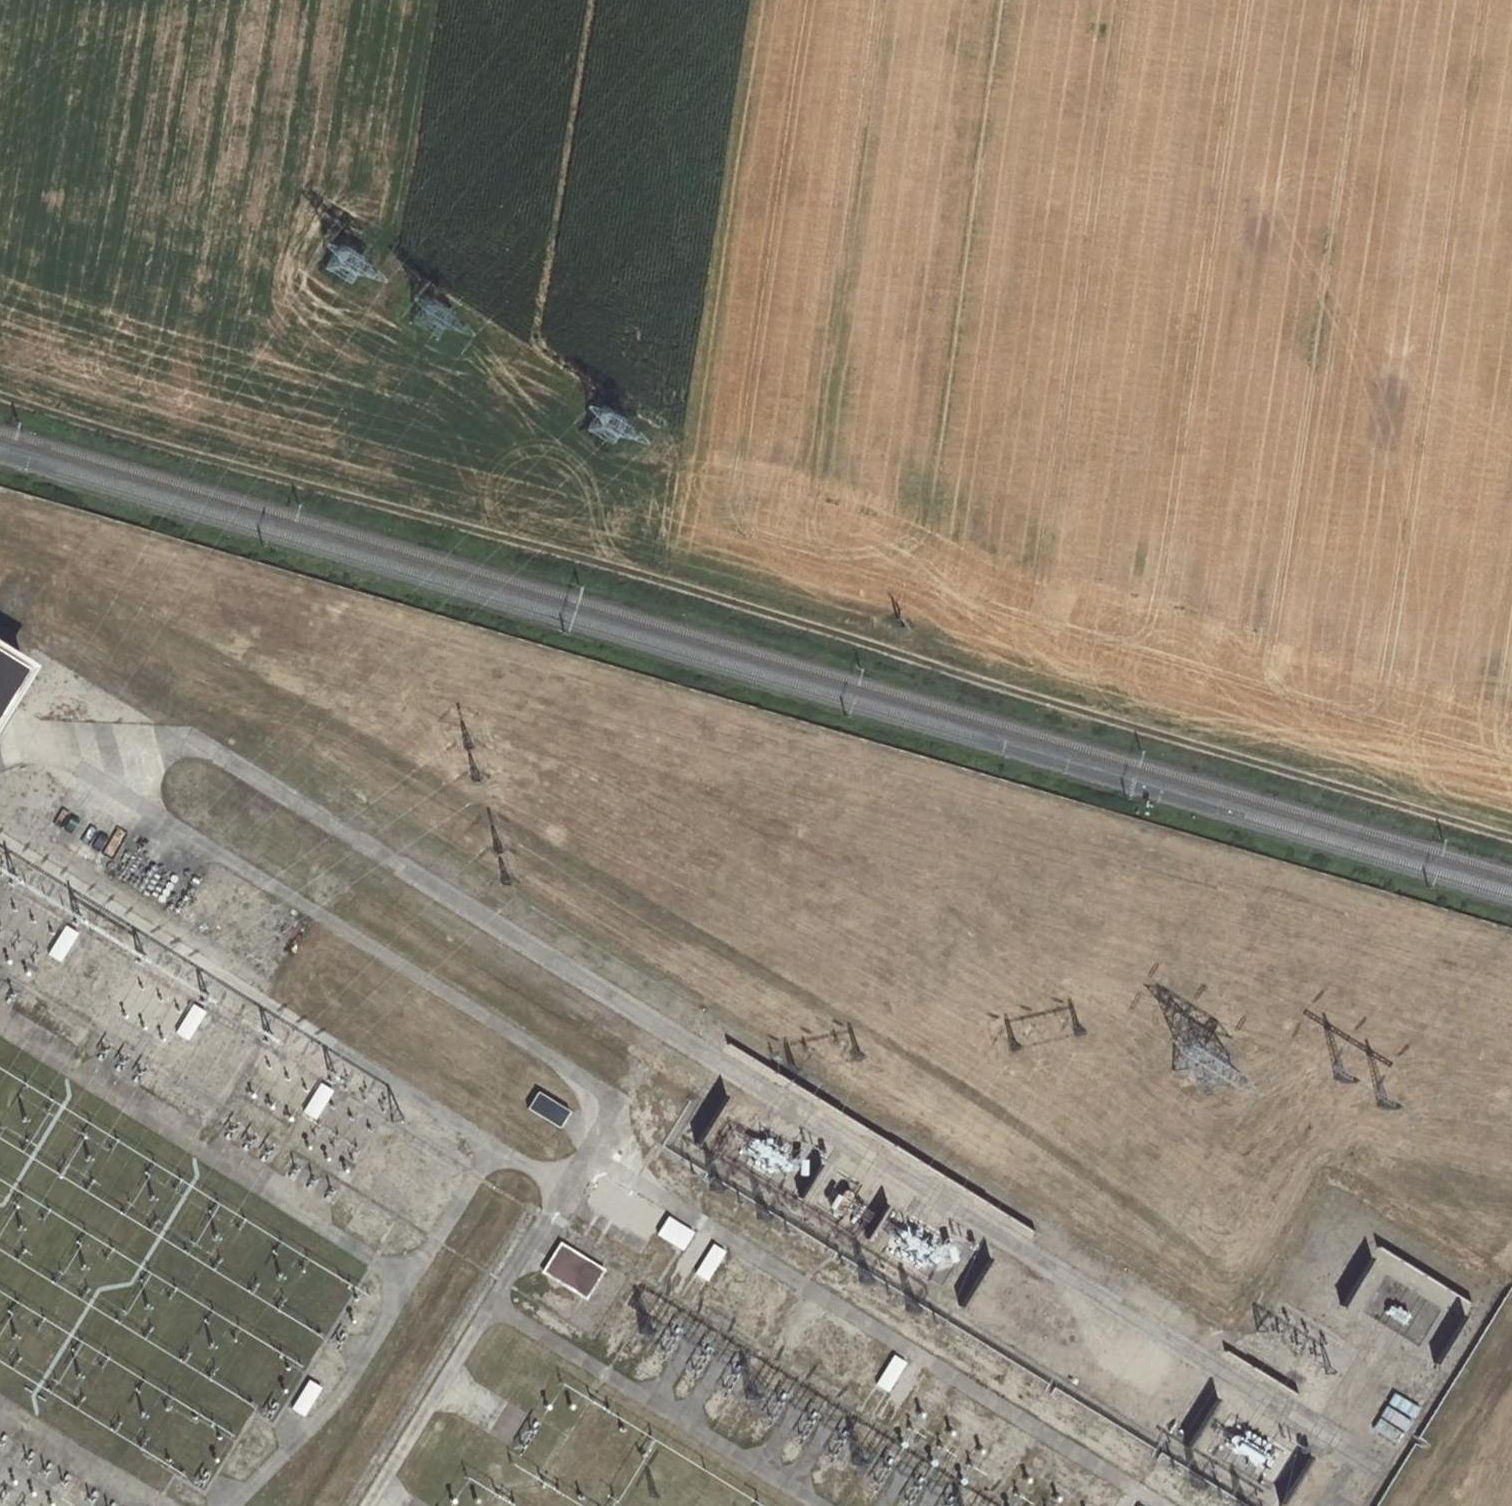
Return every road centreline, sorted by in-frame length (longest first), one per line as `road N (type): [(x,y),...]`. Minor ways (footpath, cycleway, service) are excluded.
road 1 (track): [(0,395),(626,571),(1511,838)]

